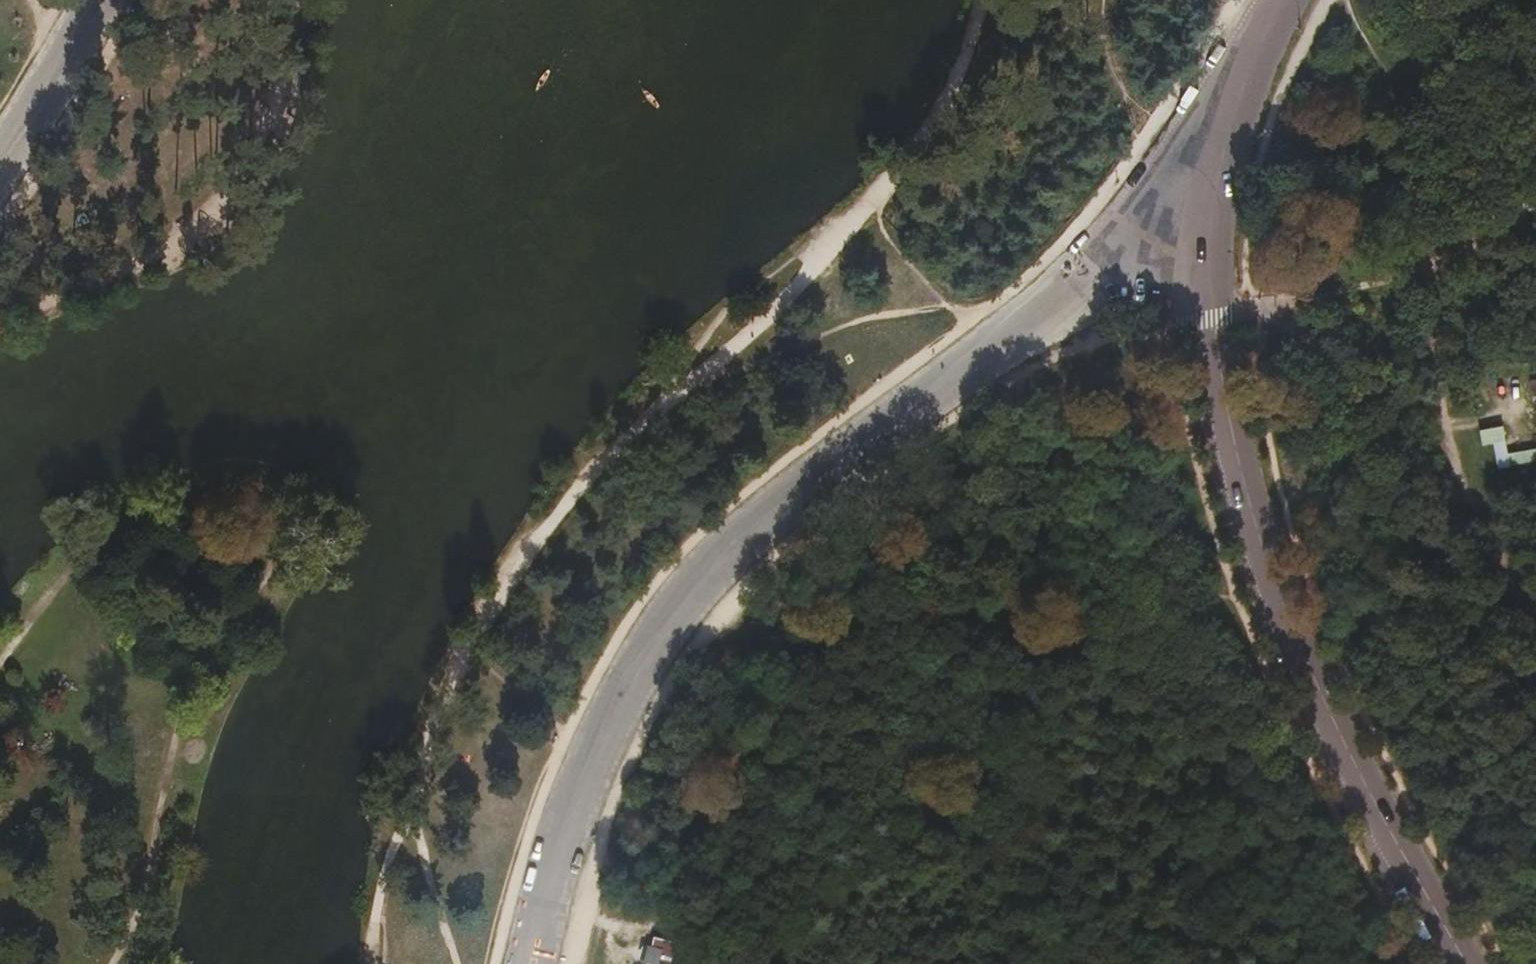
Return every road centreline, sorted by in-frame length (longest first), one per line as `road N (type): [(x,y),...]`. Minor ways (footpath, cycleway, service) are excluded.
road 1 (tertiary): [(1467,963),(1313,687),(1247,514),(1214,317),(1211,216)]
road 2 (track): [(1535,200),(1476,245),(1426,268),(1214,317)]
road 3 (track): [(1255,309),(1399,404),(1443,425),(1477,422)]
road 4 (tertiary): [(1282,0),(1243,86),(1211,216)]

